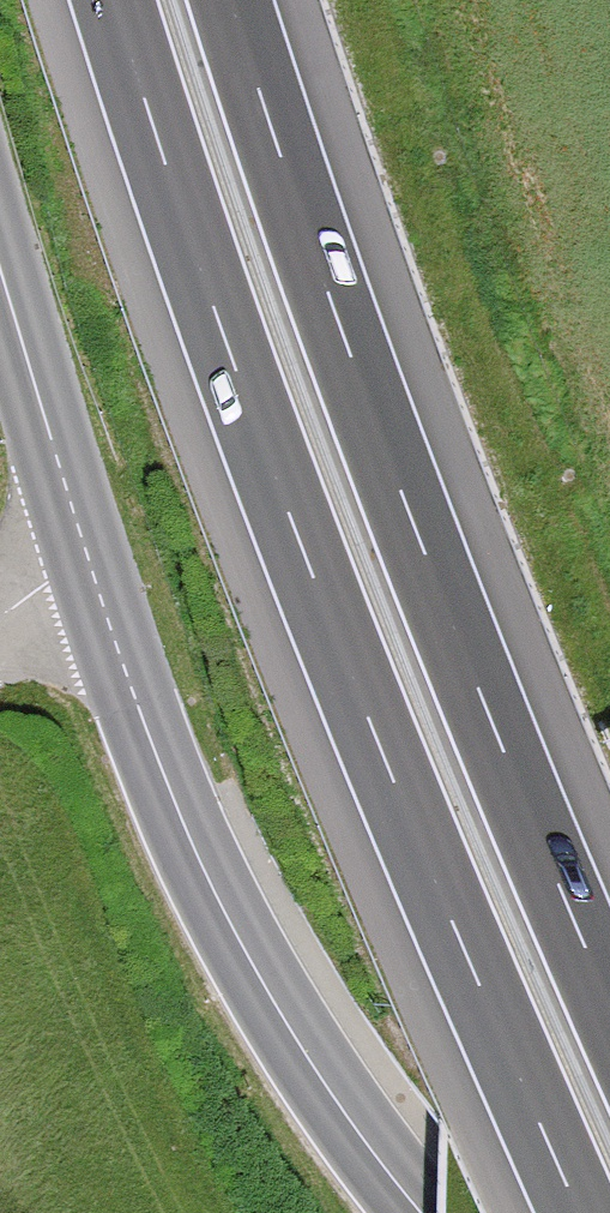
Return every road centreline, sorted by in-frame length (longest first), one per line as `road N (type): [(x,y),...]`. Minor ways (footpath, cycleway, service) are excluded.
road 1 (motorway): [(113,0),(305,554),(580,1212)]
road 2 (motorway): [(609,1004),(410,514),(231,0)]
road 3 (tertiary): [(87,555),(144,724),(221,905),(328,1088),(421,1212)]
road 4 (tertiary): [(0,268),(87,555)]

